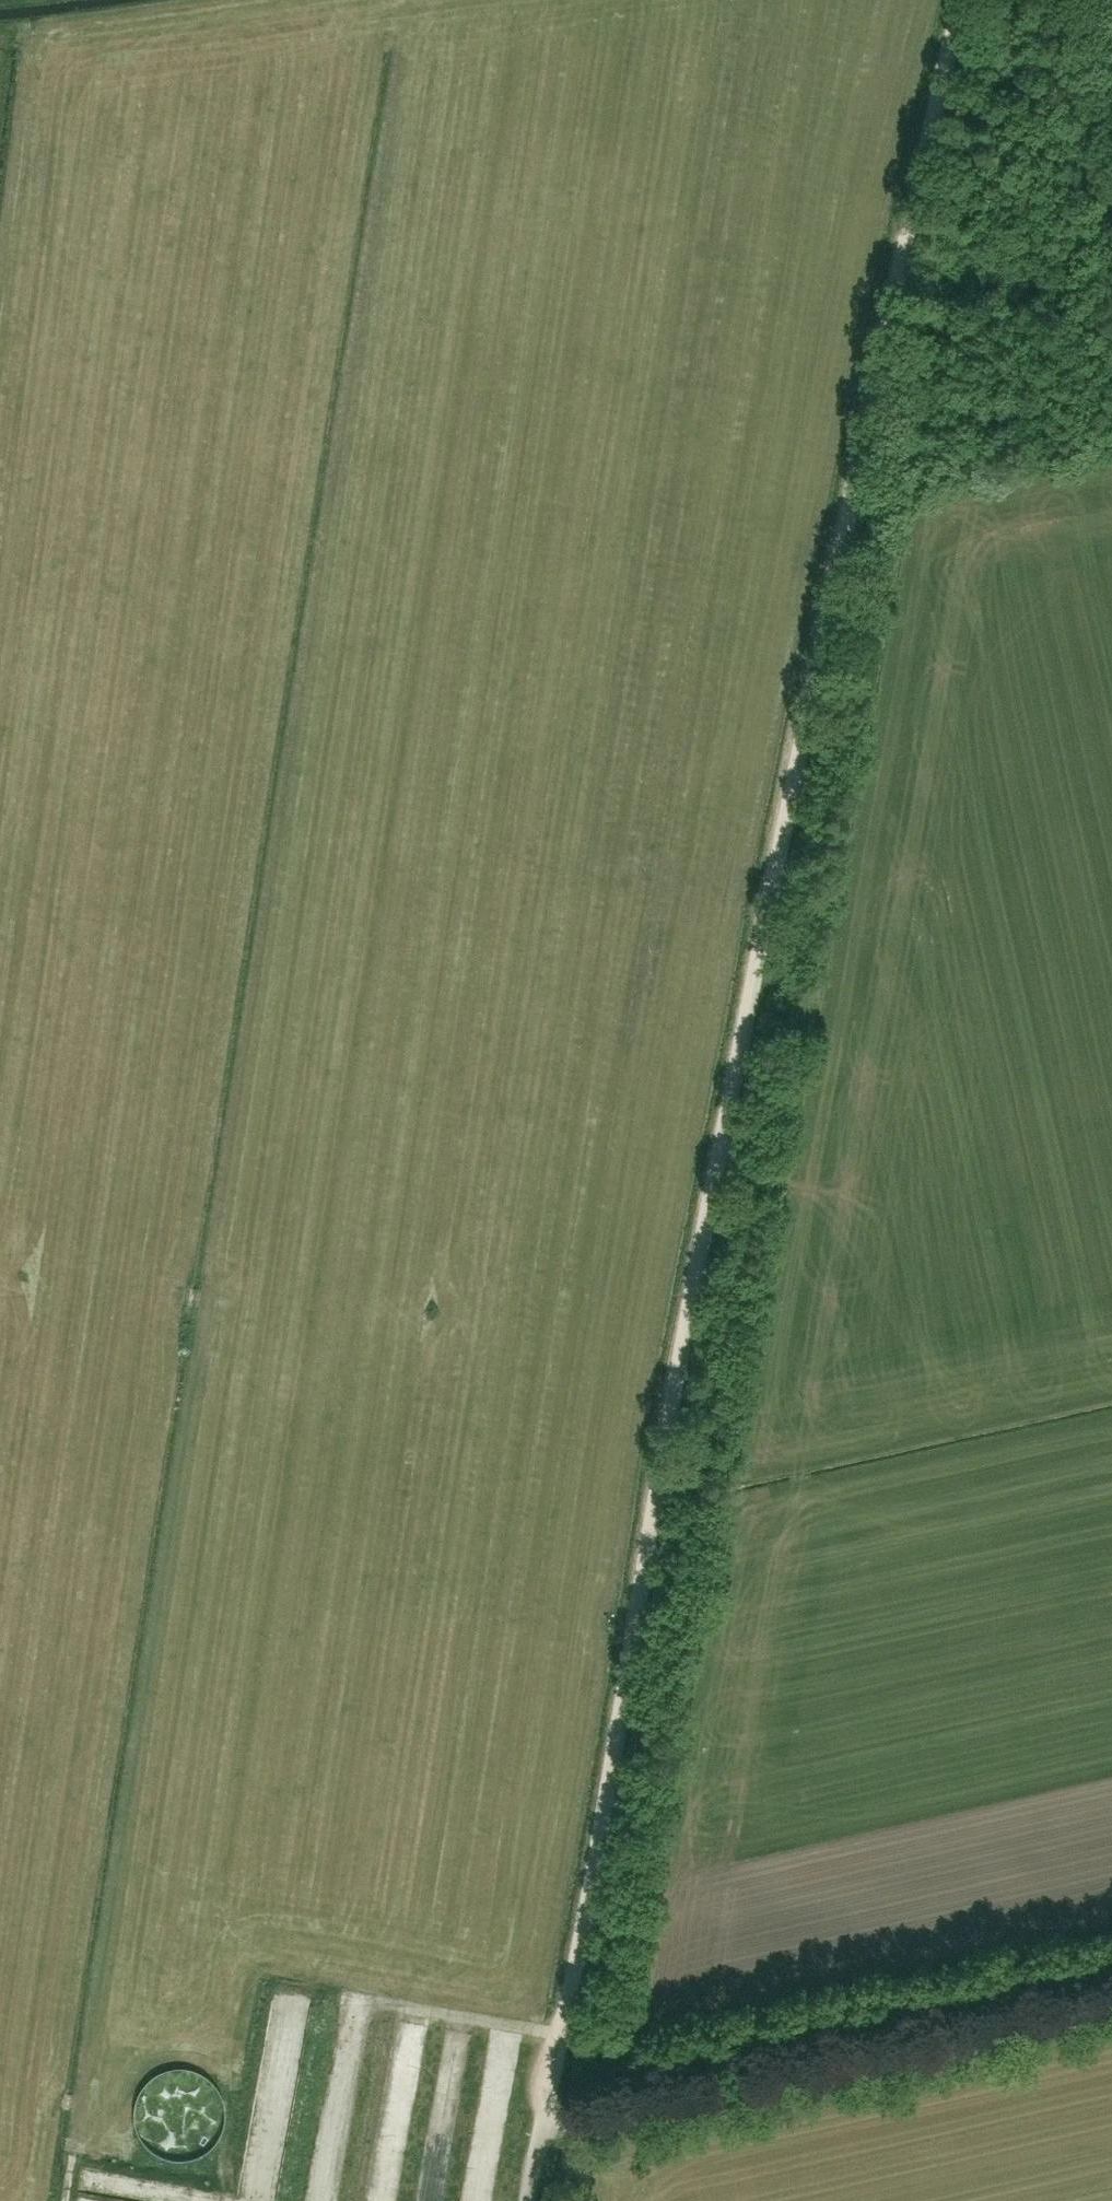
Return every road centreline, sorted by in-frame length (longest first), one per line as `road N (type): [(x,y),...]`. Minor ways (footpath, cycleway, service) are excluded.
road 1 (track): [(951,0),(723,1136),(547,2110),(555,2121)]
road 2 (residential): [(555,2121),(1111,1997)]

